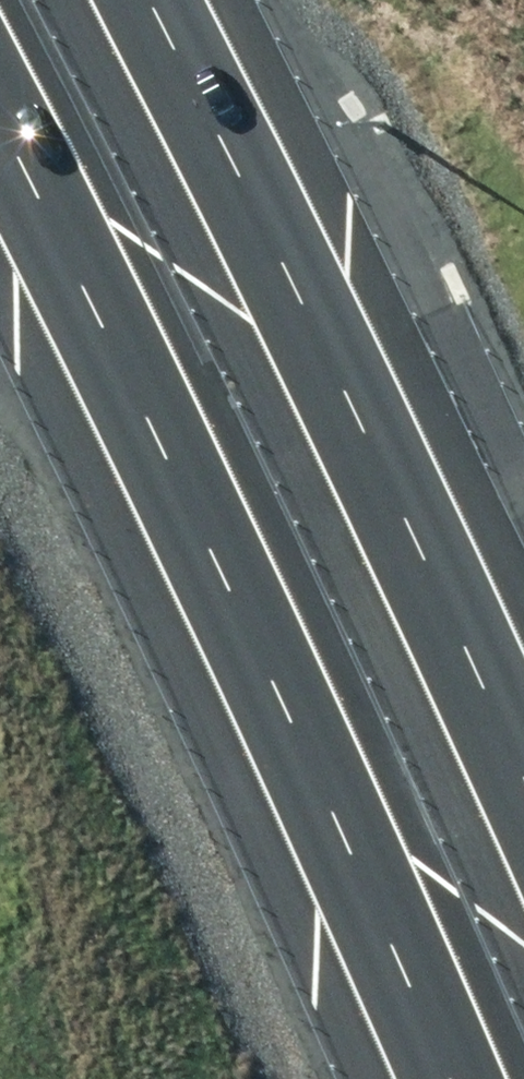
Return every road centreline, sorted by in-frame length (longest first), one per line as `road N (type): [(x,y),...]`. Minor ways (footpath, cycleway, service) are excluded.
road 1 (motorway): [(438,1078),(0,176)]
road 2 (motorway): [(142,0),(523,784)]

